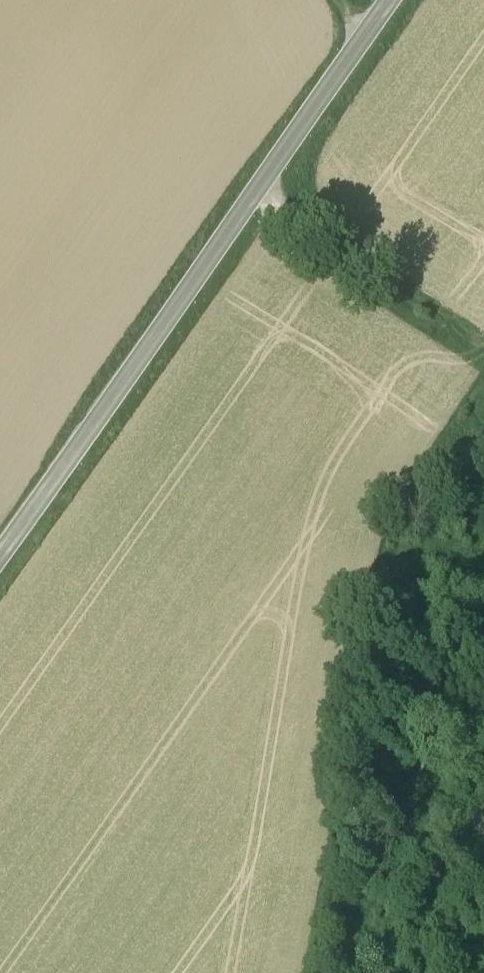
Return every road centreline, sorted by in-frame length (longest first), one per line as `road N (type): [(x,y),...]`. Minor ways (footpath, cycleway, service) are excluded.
road 1 (secondary): [(392,0),(0,555)]

